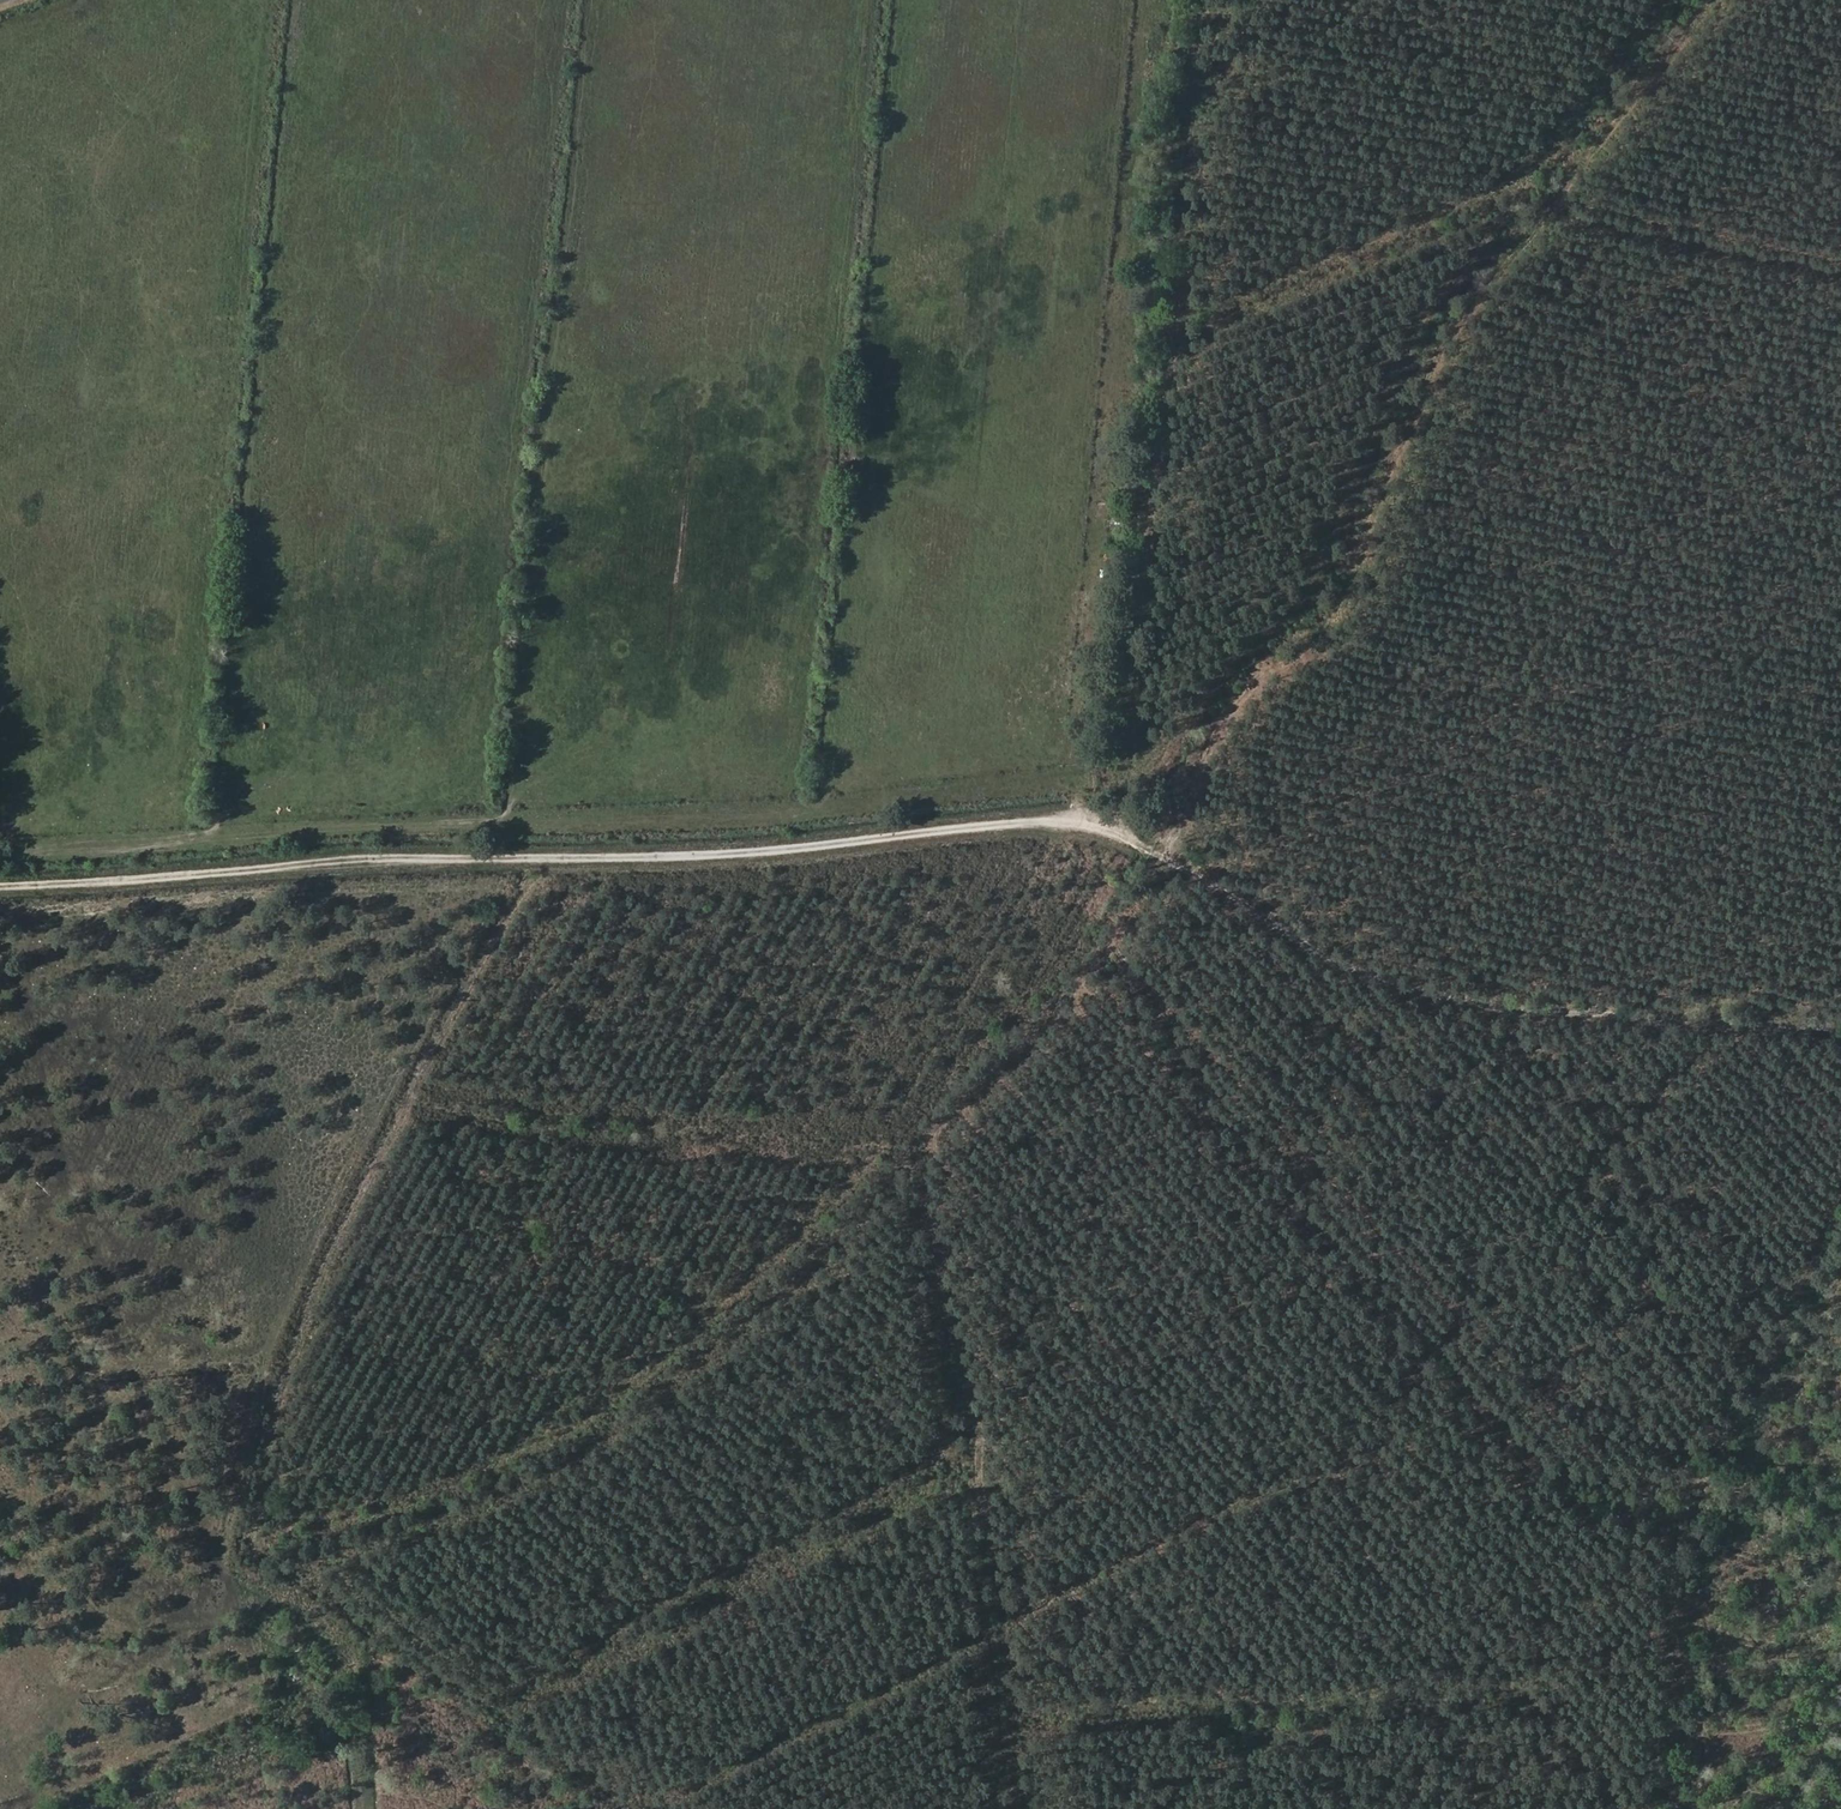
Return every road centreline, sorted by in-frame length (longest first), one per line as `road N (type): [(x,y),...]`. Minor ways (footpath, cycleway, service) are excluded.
road 1 (track): [(0,878),(204,860),(702,848),(871,825),(1084,825),(1169,849),(1387,961),(1553,994),(1745,1007),(1840,1024)]
road 2 (track): [(1169,849),(1254,716),(1298,671)]

